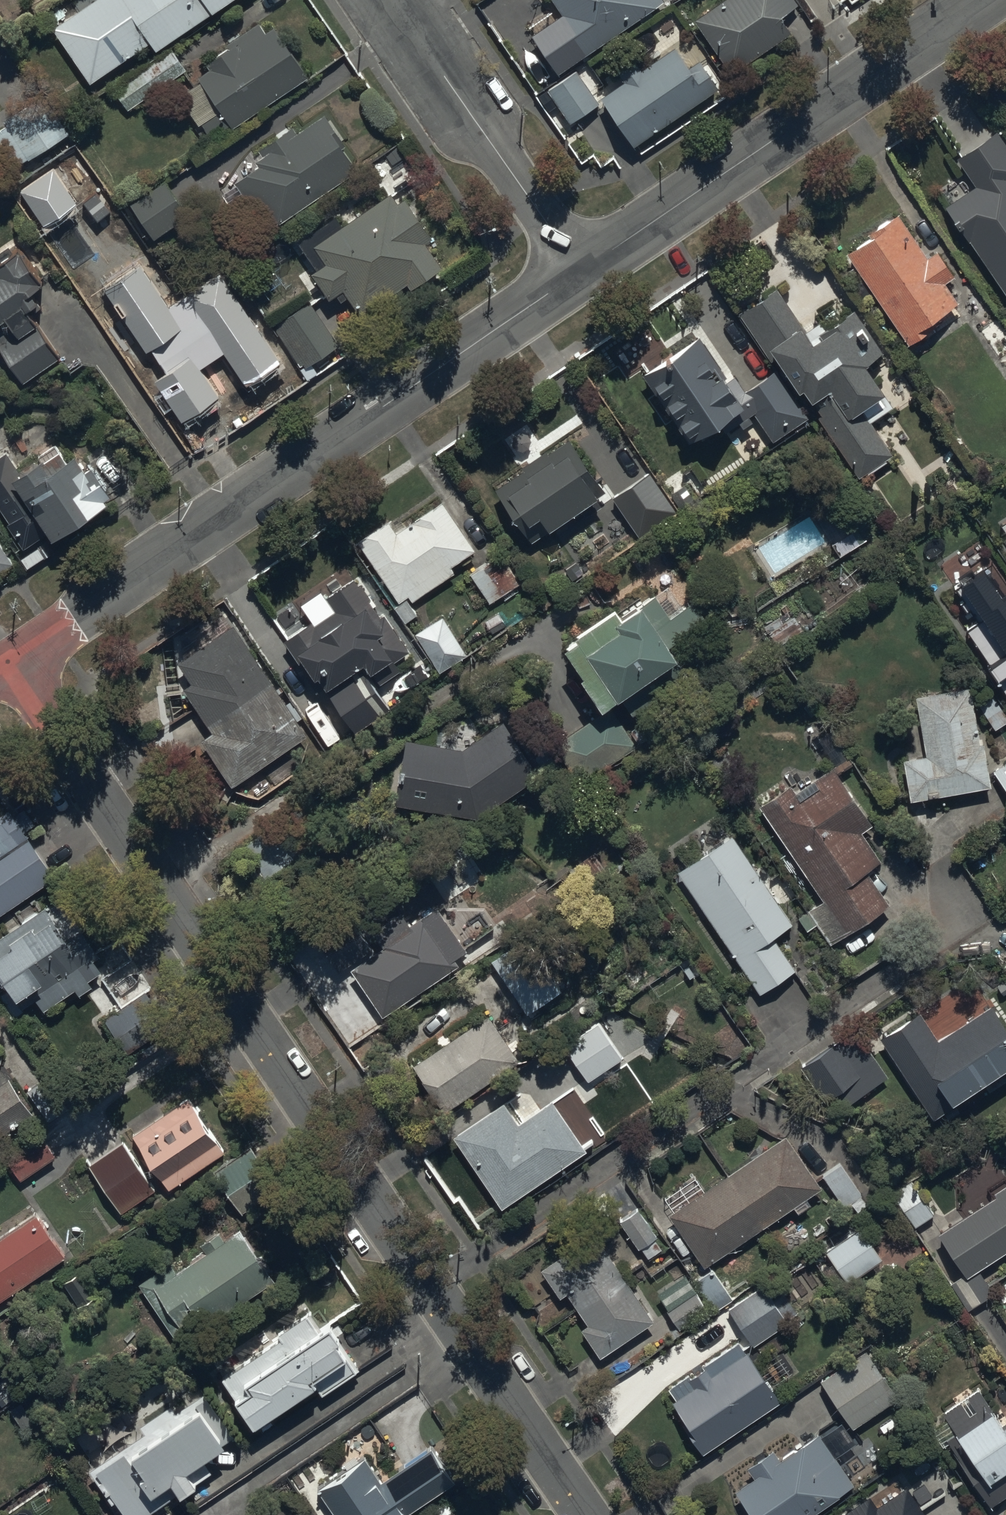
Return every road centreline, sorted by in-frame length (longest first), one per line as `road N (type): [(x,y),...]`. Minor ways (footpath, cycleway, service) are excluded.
road 1 (residential): [(435,1284),(18,659)]
road 2 (tertiary): [(18,659),(583,271)]
road 3 (residential): [(435,1284),(960,926)]
road 4 (tertiary): [(583,271),(985,0)]
road 5 (residential): [(399,0),(583,271)]
road 6 (residential): [(587,1514),(435,1284)]

